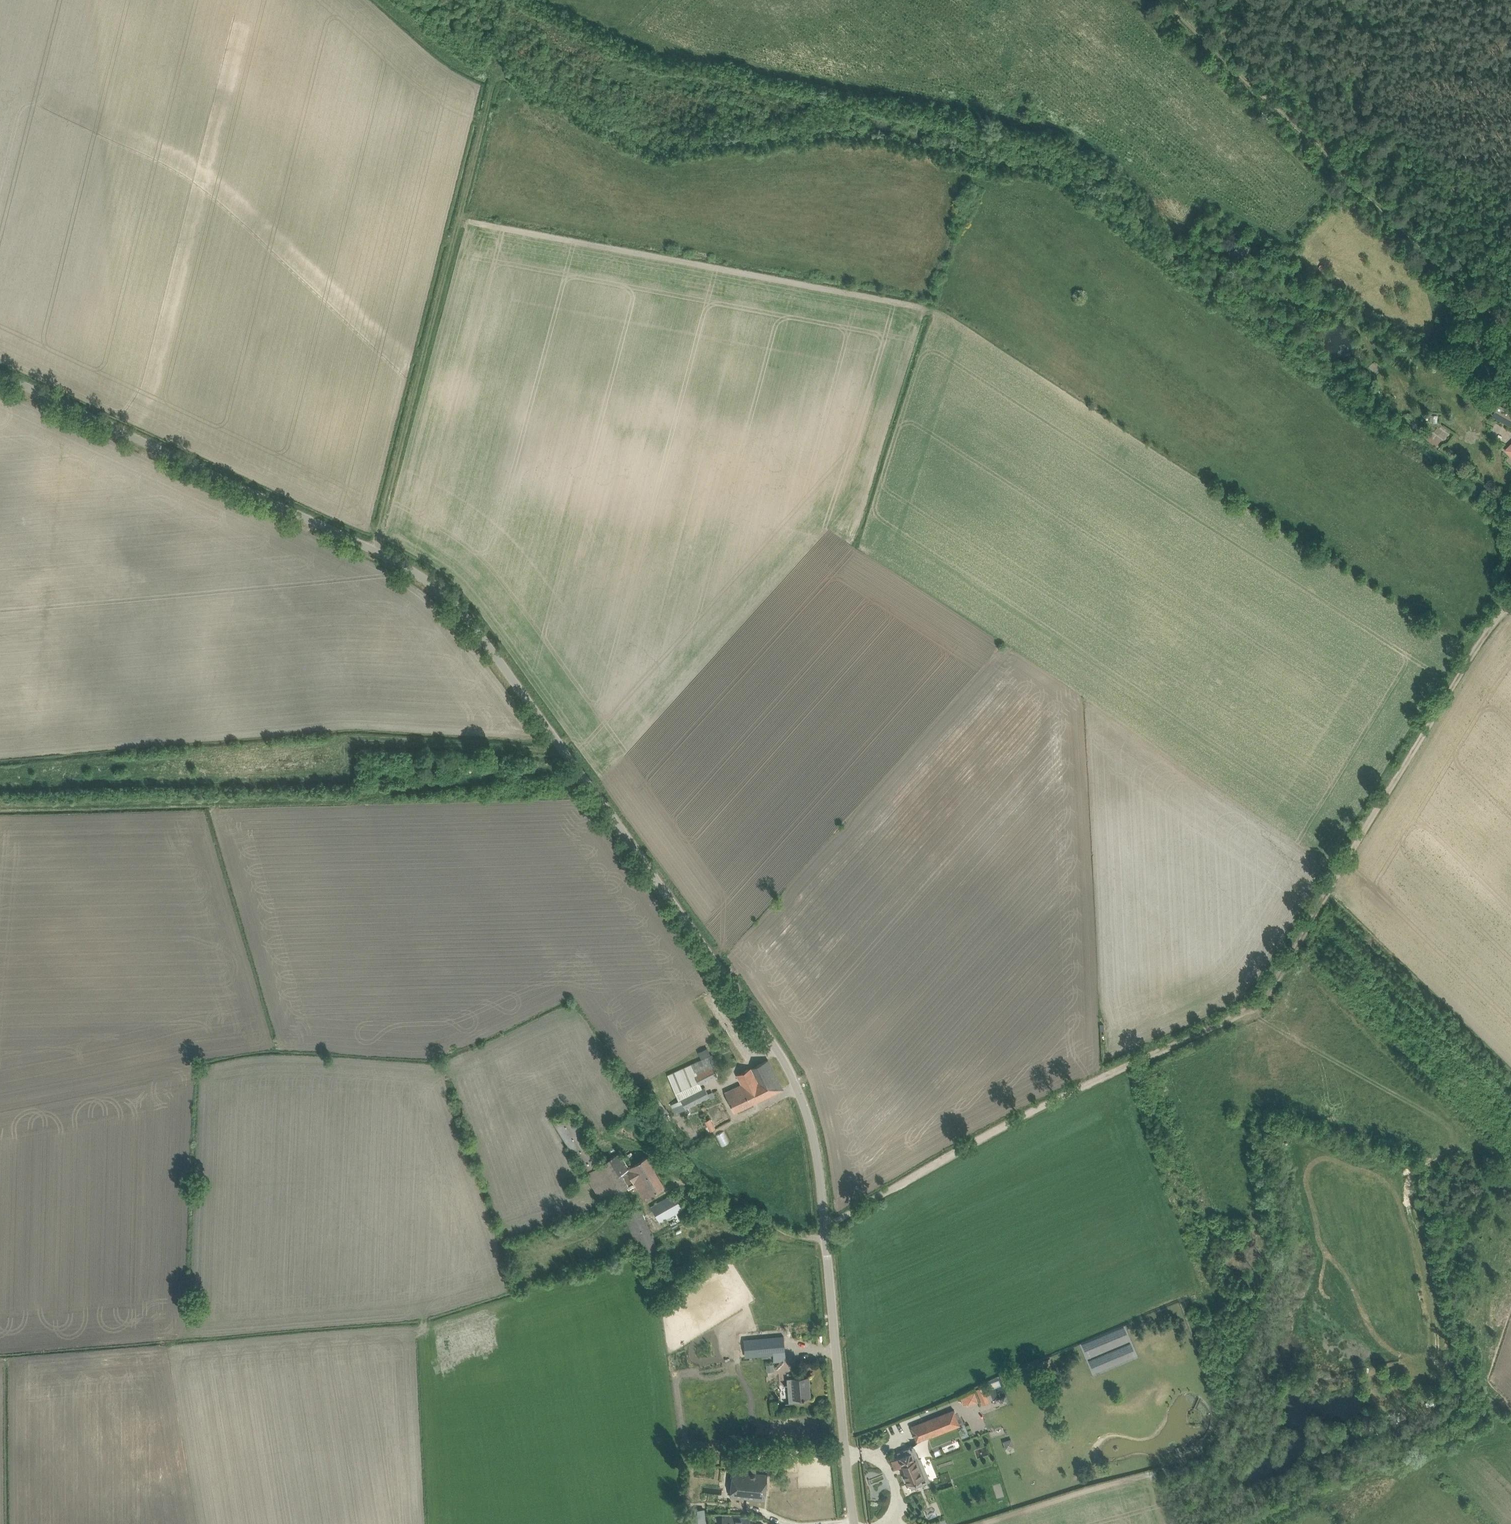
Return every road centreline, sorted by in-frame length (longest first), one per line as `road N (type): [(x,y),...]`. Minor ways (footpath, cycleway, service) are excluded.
road 1 (unclassified): [(855,1523),(821,1177),(793,1079),(473,624),(407,566),(0,374)]
road 2 (track): [(825,1229),(943,1157),(1266,995),(1510,603)]
road 3 (track): [(1172,0),(1510,322)]
road 4 (track): [(1352,171),(1371,141),(1374,0)]

